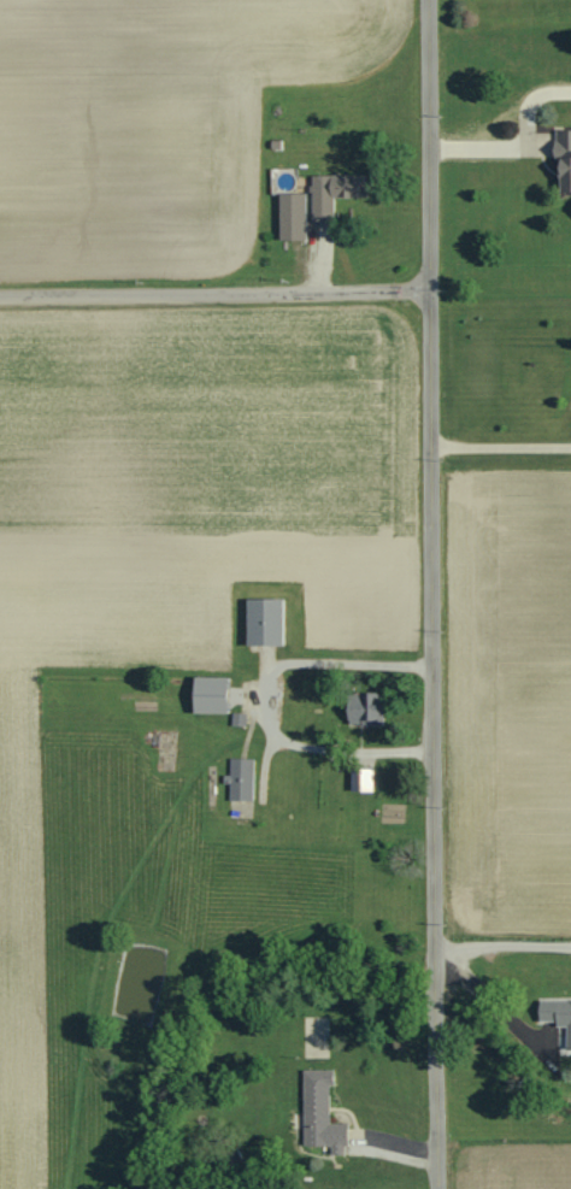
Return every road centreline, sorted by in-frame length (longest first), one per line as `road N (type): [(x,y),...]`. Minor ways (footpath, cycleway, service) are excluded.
road 1 (tertiary): [(428,0),(438,1188)]
road 2 (residential): [(0,296),(431,290)]

